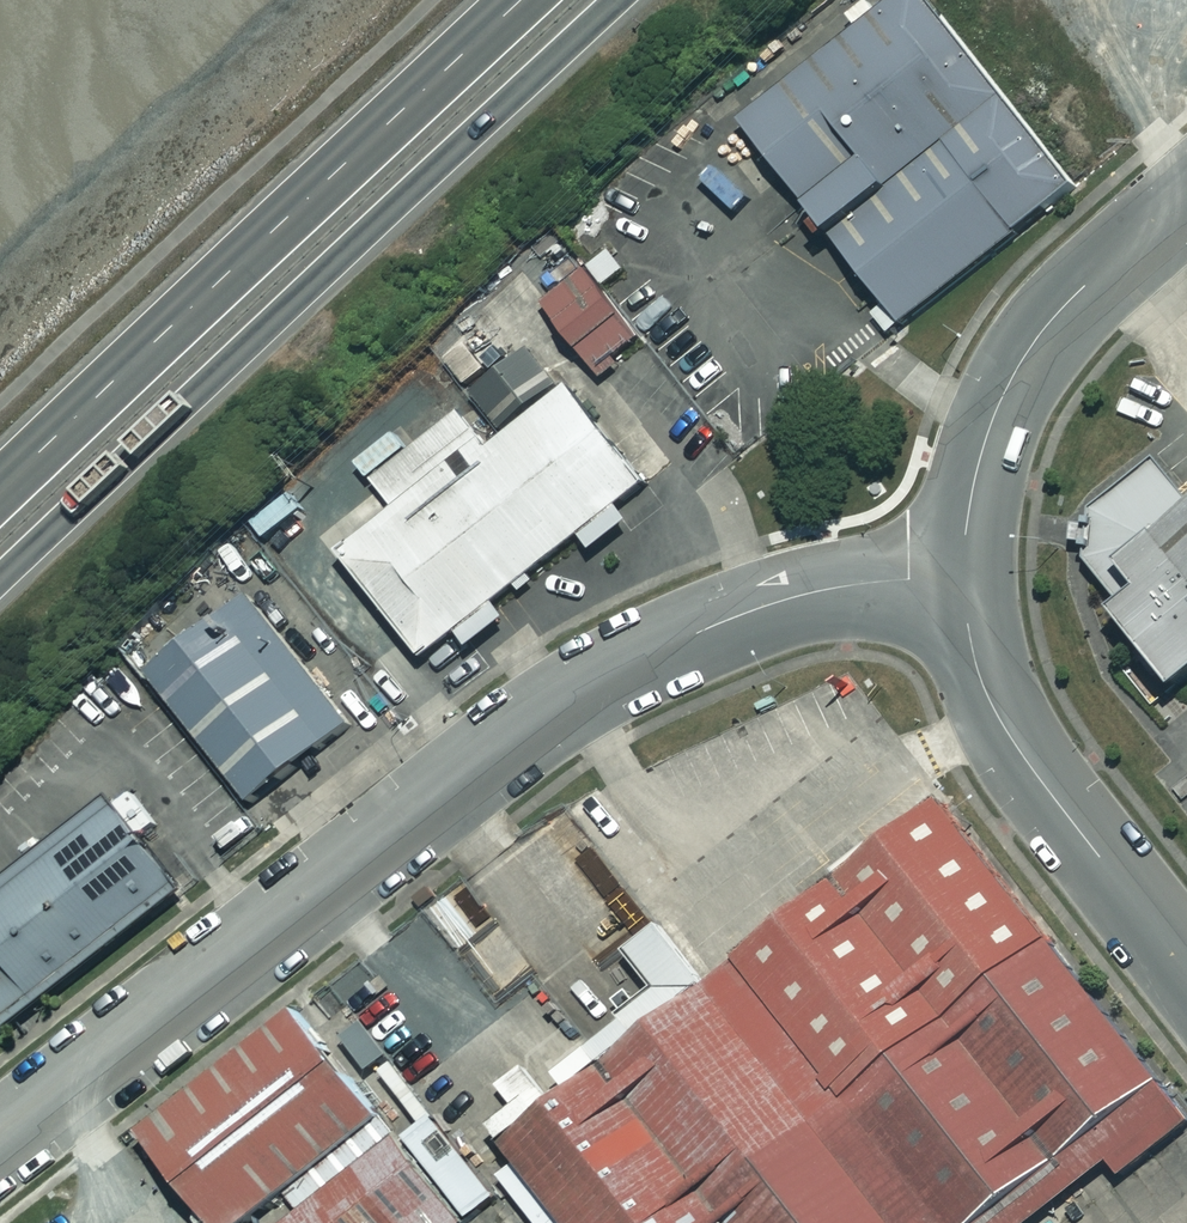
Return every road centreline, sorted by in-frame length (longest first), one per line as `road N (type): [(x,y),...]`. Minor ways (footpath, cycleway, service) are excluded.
road 1 (unclassified): [(0,1151),(505,742),(618,669),(805,593),(960,572)]
road 2 (trunk): [(613,0),(0,578)]
road 3 (trunk): [(0,490),(521,0)]
road 4 (unclassified): [(1186,967),(1014,742),(975,659),(960,572)]
road 5 (unclassified): [(960,572),(990,427),(1020,362),(1063,305),(1186,196)]

